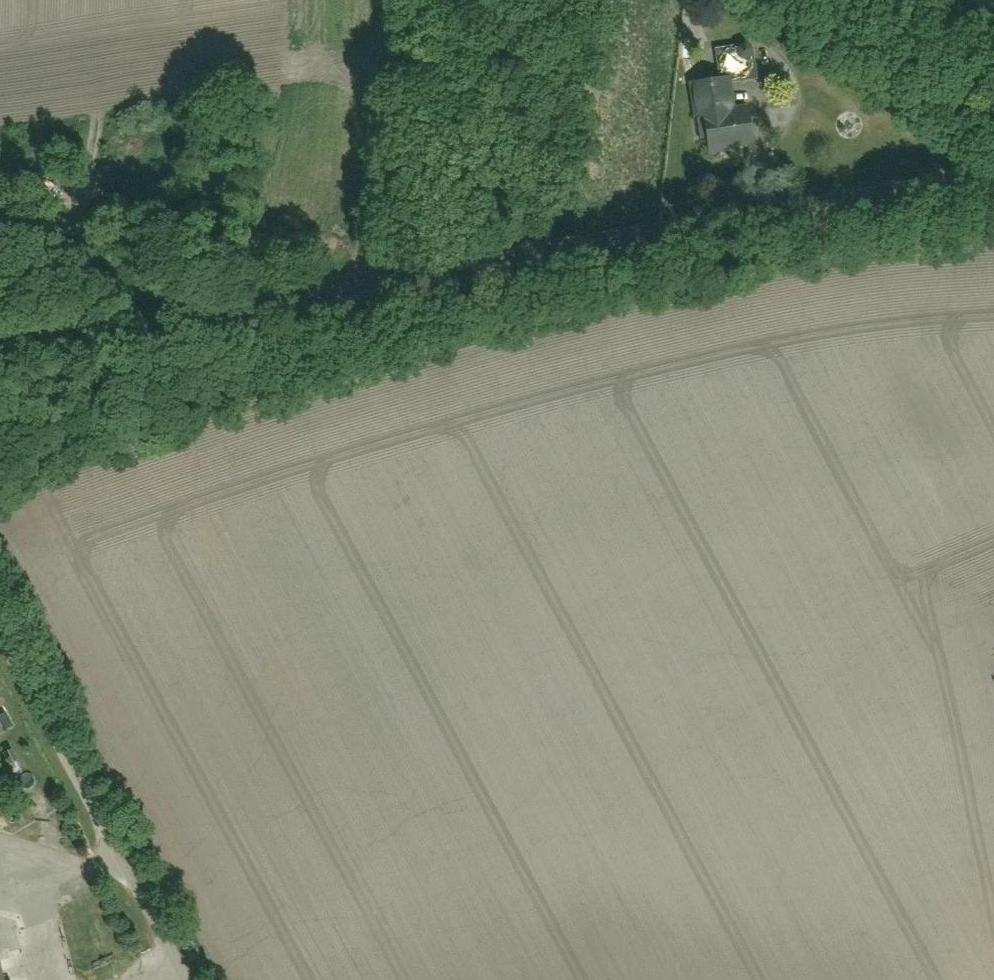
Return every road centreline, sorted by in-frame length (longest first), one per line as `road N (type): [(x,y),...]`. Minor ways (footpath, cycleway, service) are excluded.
road 1 (tertiary): [(993,169),(804,211),(0,345)]
road 2 (unclassified): [(0,637),(185,979)]

